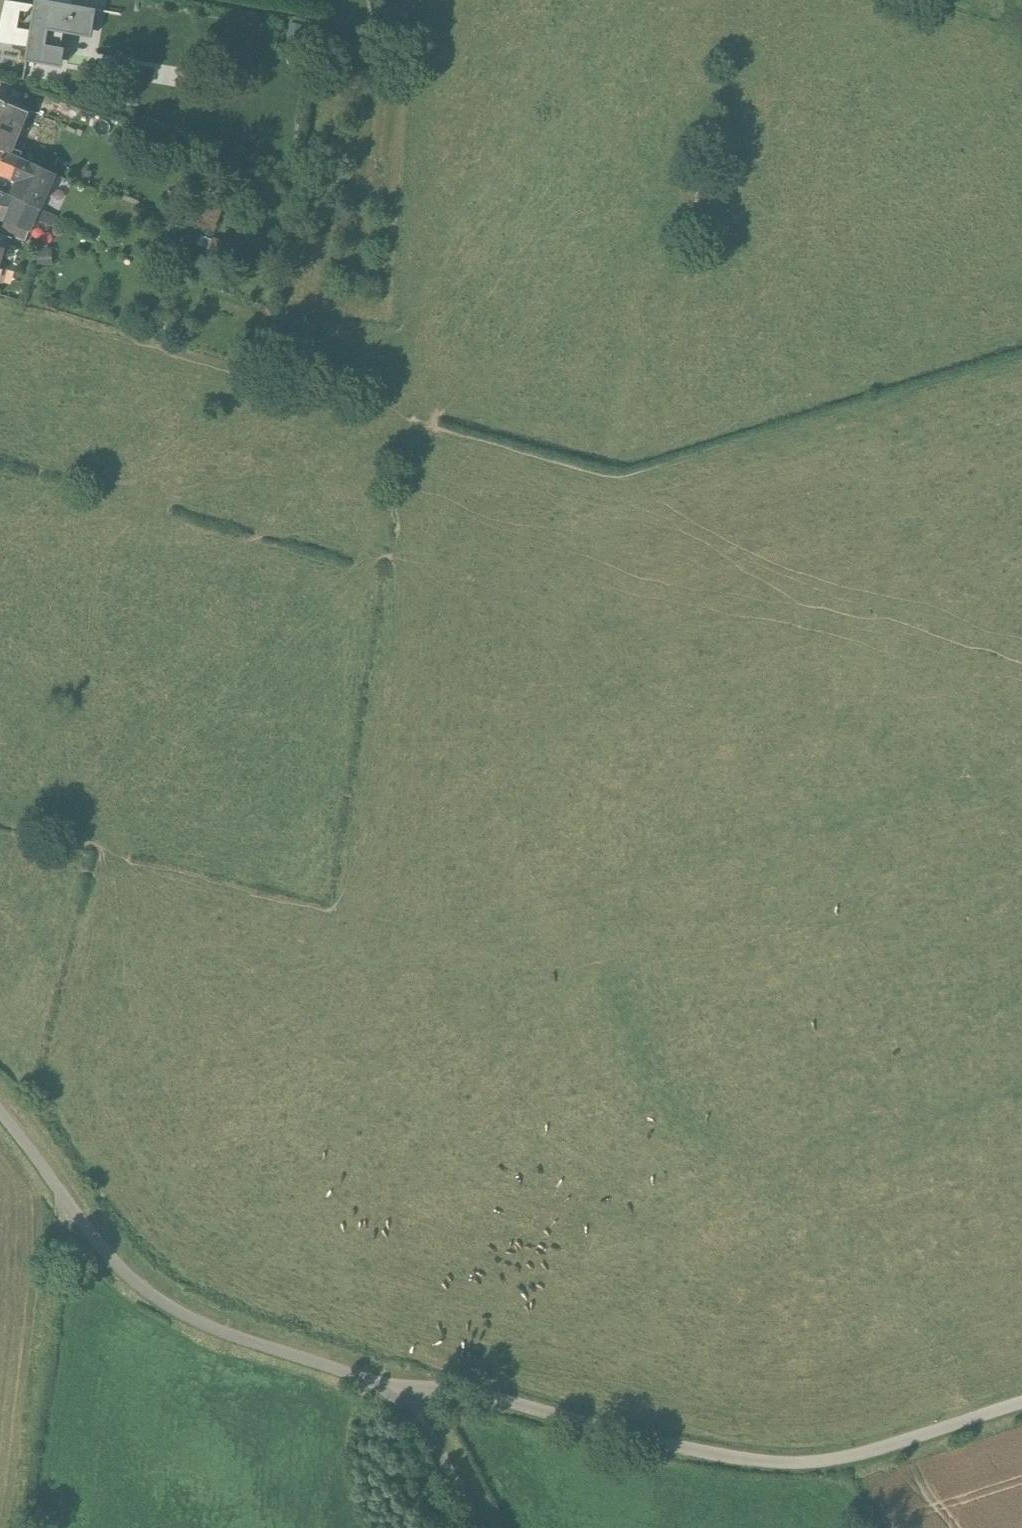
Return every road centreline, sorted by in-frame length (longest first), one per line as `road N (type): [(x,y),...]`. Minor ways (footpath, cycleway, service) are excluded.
road 1 (track): [(401,1393),(468,1393),(775,1467),(842,1464),(1021,1405)]
road 2 (track): [(0,1115),(122,1271),(191,1321),(401,1393)]
road 3 (track): [(401,1393),(482,1527)]

